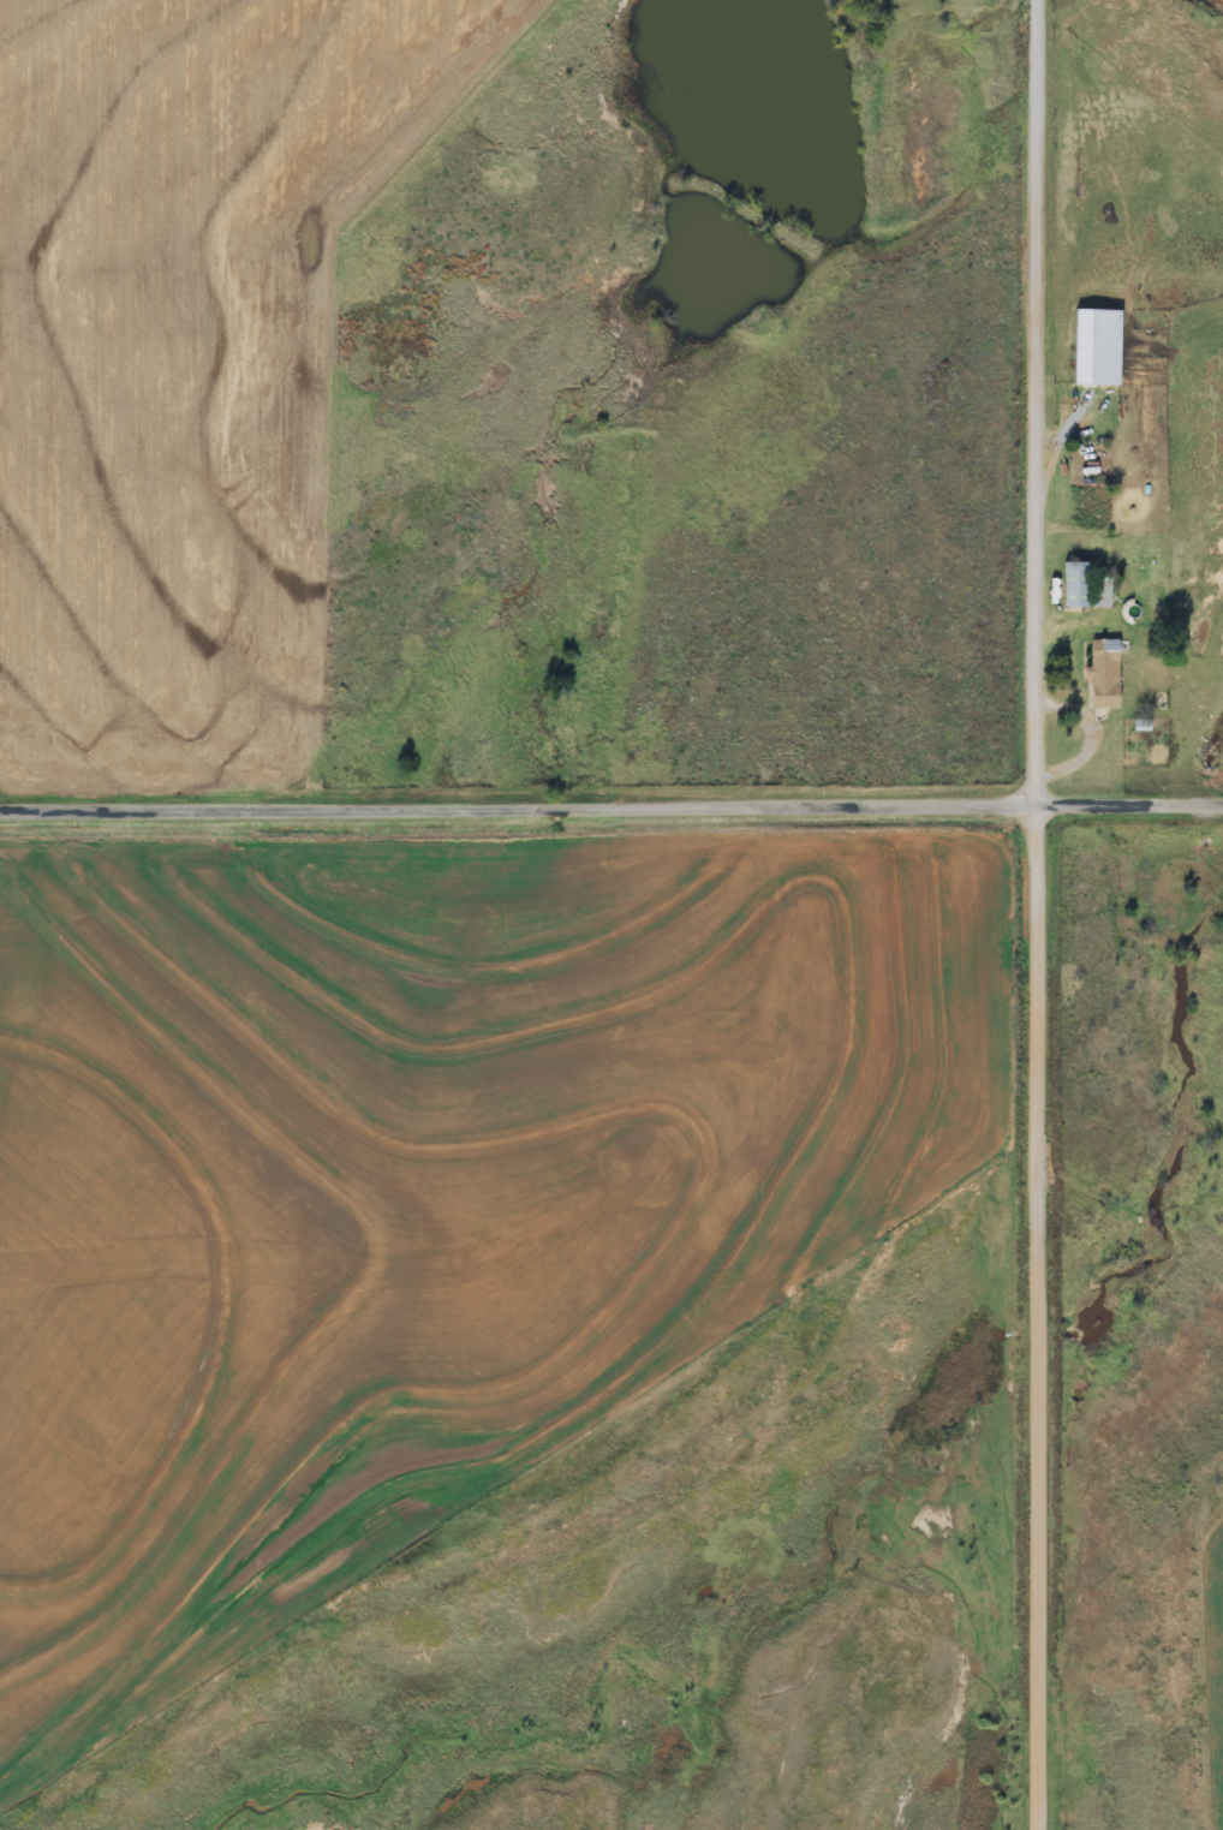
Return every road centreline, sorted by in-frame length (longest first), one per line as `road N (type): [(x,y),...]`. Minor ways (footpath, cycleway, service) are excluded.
road 1 (residential): [(1034,1829),(1038,0)]
road 2 (residential): [(0,806),(1034,798)]
road 3 (residential): [(1034,798),(1222,798)]

